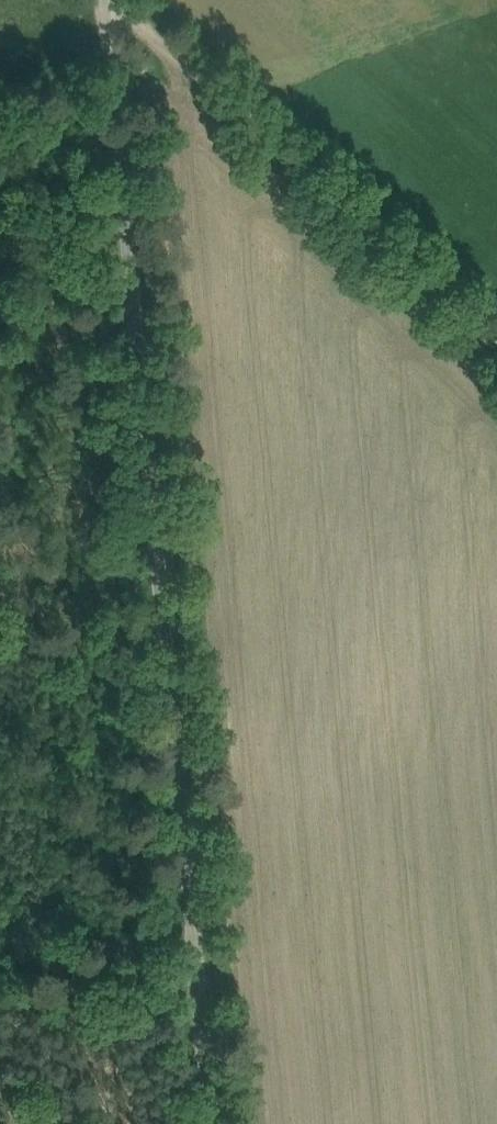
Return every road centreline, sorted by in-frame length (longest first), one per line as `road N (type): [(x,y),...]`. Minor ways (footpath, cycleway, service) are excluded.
road 1 (unclassified): [(224,1123),(102,0)]
road 2 (track): [(496,345),(149,0)]
road 3 (track): [(209,977),(0,1016)]

